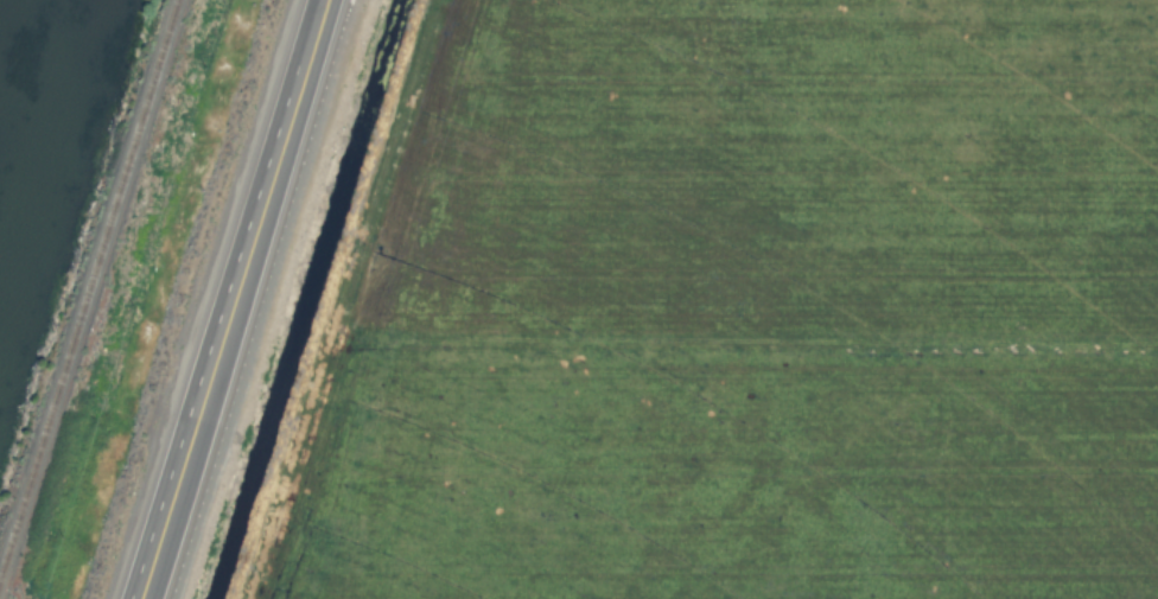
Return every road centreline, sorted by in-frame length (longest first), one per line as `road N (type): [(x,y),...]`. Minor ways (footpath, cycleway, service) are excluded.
road 1 (trunk): [(138,598),(316,13)]

